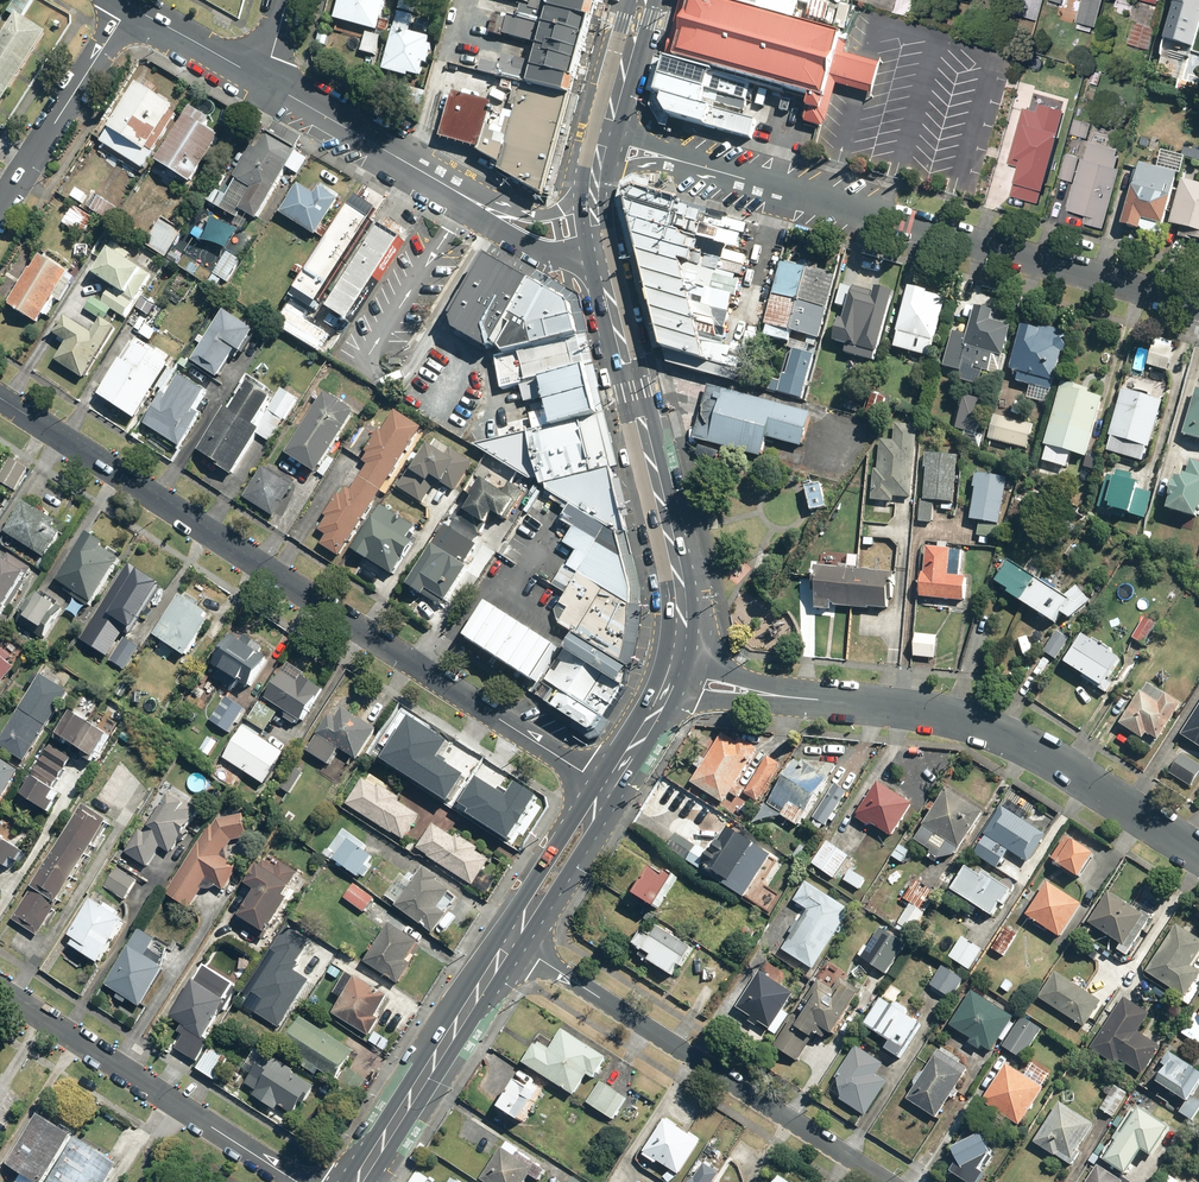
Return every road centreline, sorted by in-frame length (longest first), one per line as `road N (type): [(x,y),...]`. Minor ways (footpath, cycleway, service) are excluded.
road 1 (residential): [(607,788),(0,399)]
road 2 (residential): [(676,159),(1198,303)]
road 3 (tertiary): [(768,694),(912,707),(981,724),(1198,854)]
road 4 (residential): [(512,944),(891,1181)]
road 5 (primary): [(601,261),(678,574),(681,663)]
road 6 (residential): [(298,1181),(0,991)]
road 7 (primary): [(512,944),(358,1181)]
road 8 (residential): [(130,7),(0,209)]
road 9 (tertiary): [(446,184),(261,79)]
road 10 (primary): [(607,788),(588,845),(512,944)]
road 11 (primary): [(512,944),(544,868),(607,788)]
road 12 (tertiary): [(601,261),(541,251),(482,219),(446,184)]
road 13 (tertiary): [(446,184),(533,213),(594,196)]
road 14 (tertiary): [(261,79),(130,7)]
road 15 (primary): [(643,0),(608,130)]

